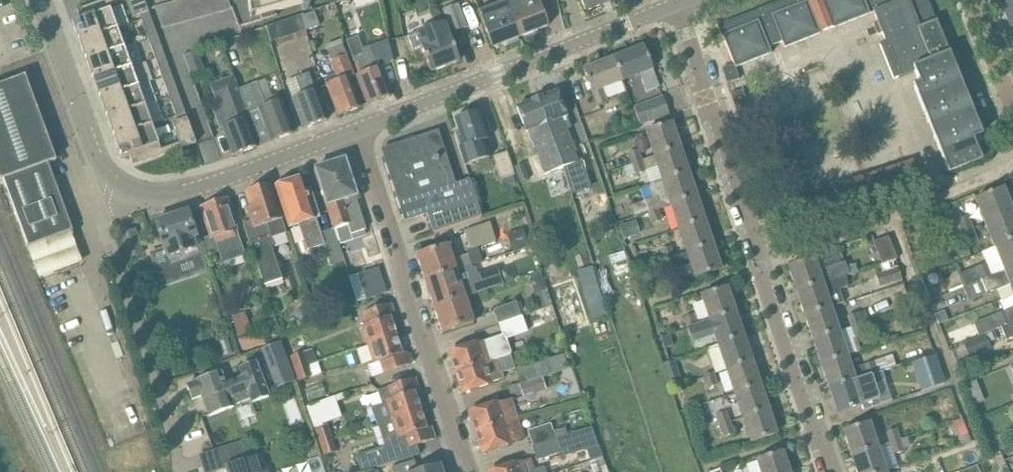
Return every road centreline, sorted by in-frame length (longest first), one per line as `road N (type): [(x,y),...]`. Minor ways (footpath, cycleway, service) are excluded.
road 1 (residential): [(835,471),(677,4)]
road 2 (residential): [(470,471),(357,129)]
road 3 (residential): [(357,129),(677,4)]
road 4 (residential): [(98,156),(119,188),(154,197),(357,129)]
road 5 (residential): [(170,422),(104,230),(98,156)]
road 6 (residential): [(98,156),(43,0)]

